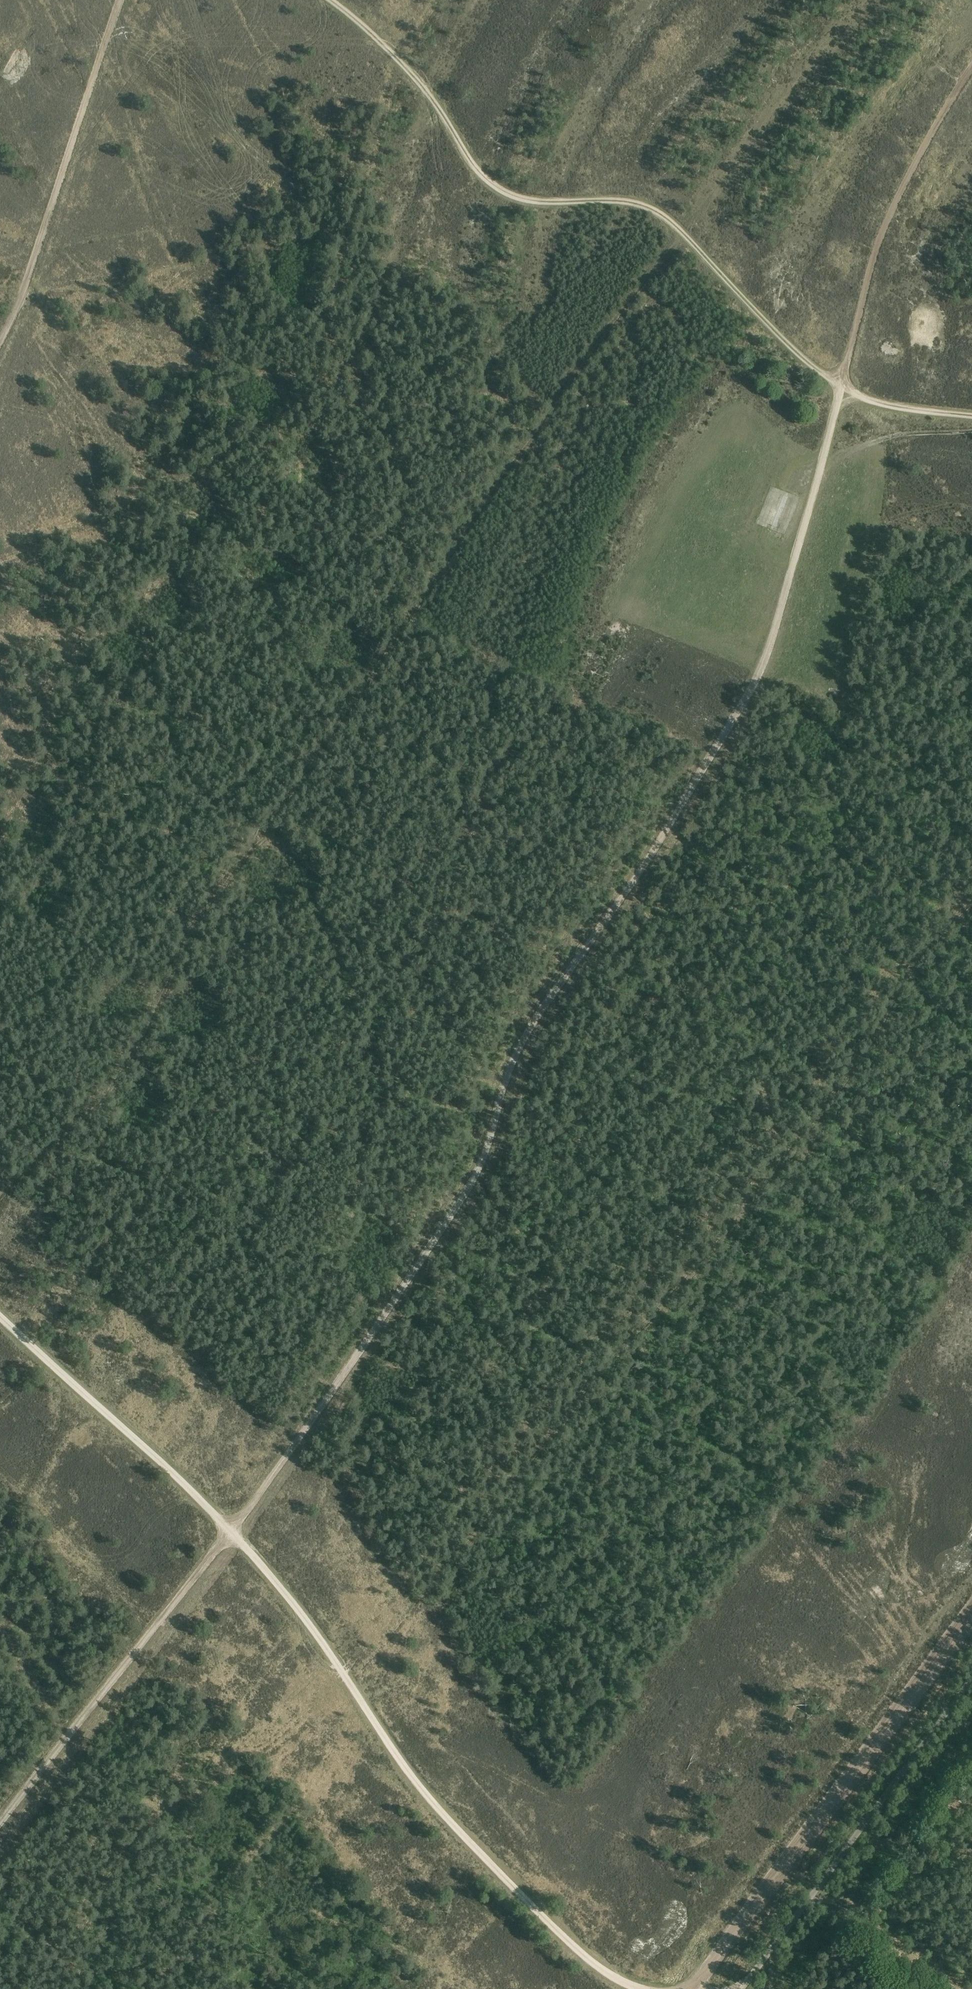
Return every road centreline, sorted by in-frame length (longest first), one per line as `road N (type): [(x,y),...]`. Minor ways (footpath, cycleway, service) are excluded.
road 1 (track): [(694,1988),(971,1613)]

